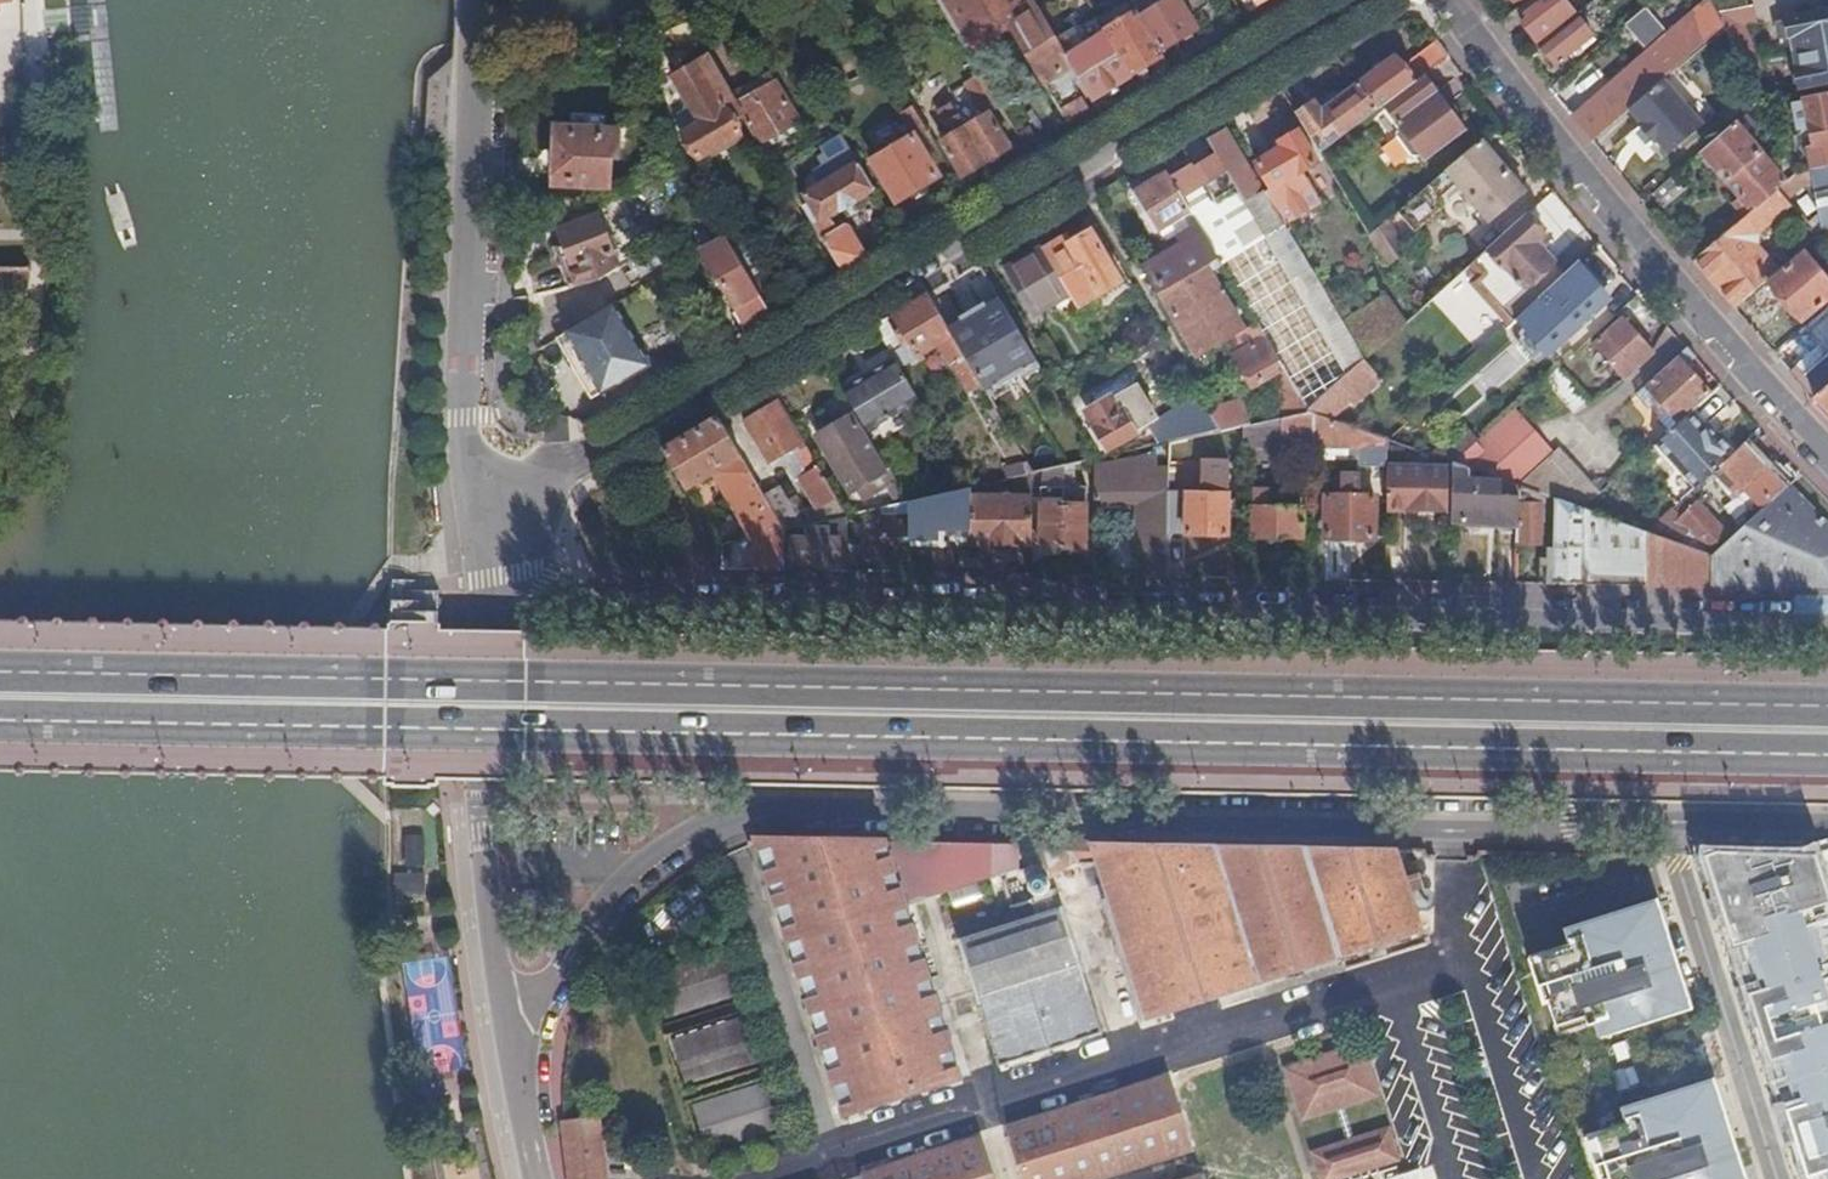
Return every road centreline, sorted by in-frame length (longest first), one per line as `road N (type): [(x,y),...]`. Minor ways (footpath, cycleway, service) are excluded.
road 1 (primary): [(0,694),(1827,728)]
road 2 (residential): [(1827,826),(1123,821),(1056,807),(811,803),(708,821),(637,867),(598,907),(508,1039)]
road 3 (residential): [(484,558),(538,591),(585,601),(1827,626)]
road 4 (residential): [(1360,0),(579,462),(470,494)]
road 5 (residential): [(1827,448),(1686,295),(1448,0)]
road 6 (residential): [(480,0),(463,416),(470,494)]
road 7 (residential): [(484,558),(481,809),(508,1039)]
road 8 (residential): [(508,1039),(539,1178)]

